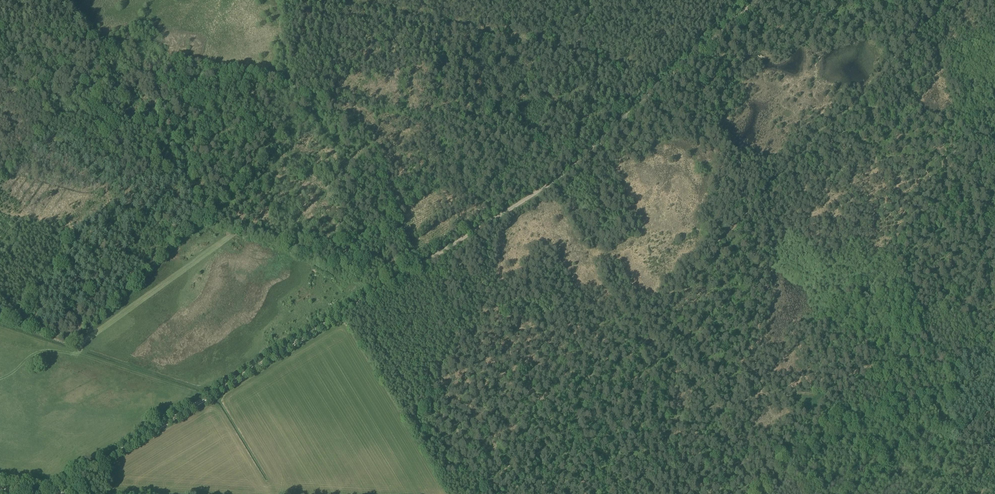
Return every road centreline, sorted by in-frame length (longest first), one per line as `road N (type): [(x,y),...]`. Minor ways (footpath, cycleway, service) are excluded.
road 1 (track): [(481,493),(945,0)]
road 2 (track): [(757,0),(563,173),(415,268)]
road 3 (track): [(415,268),(49,492)]

